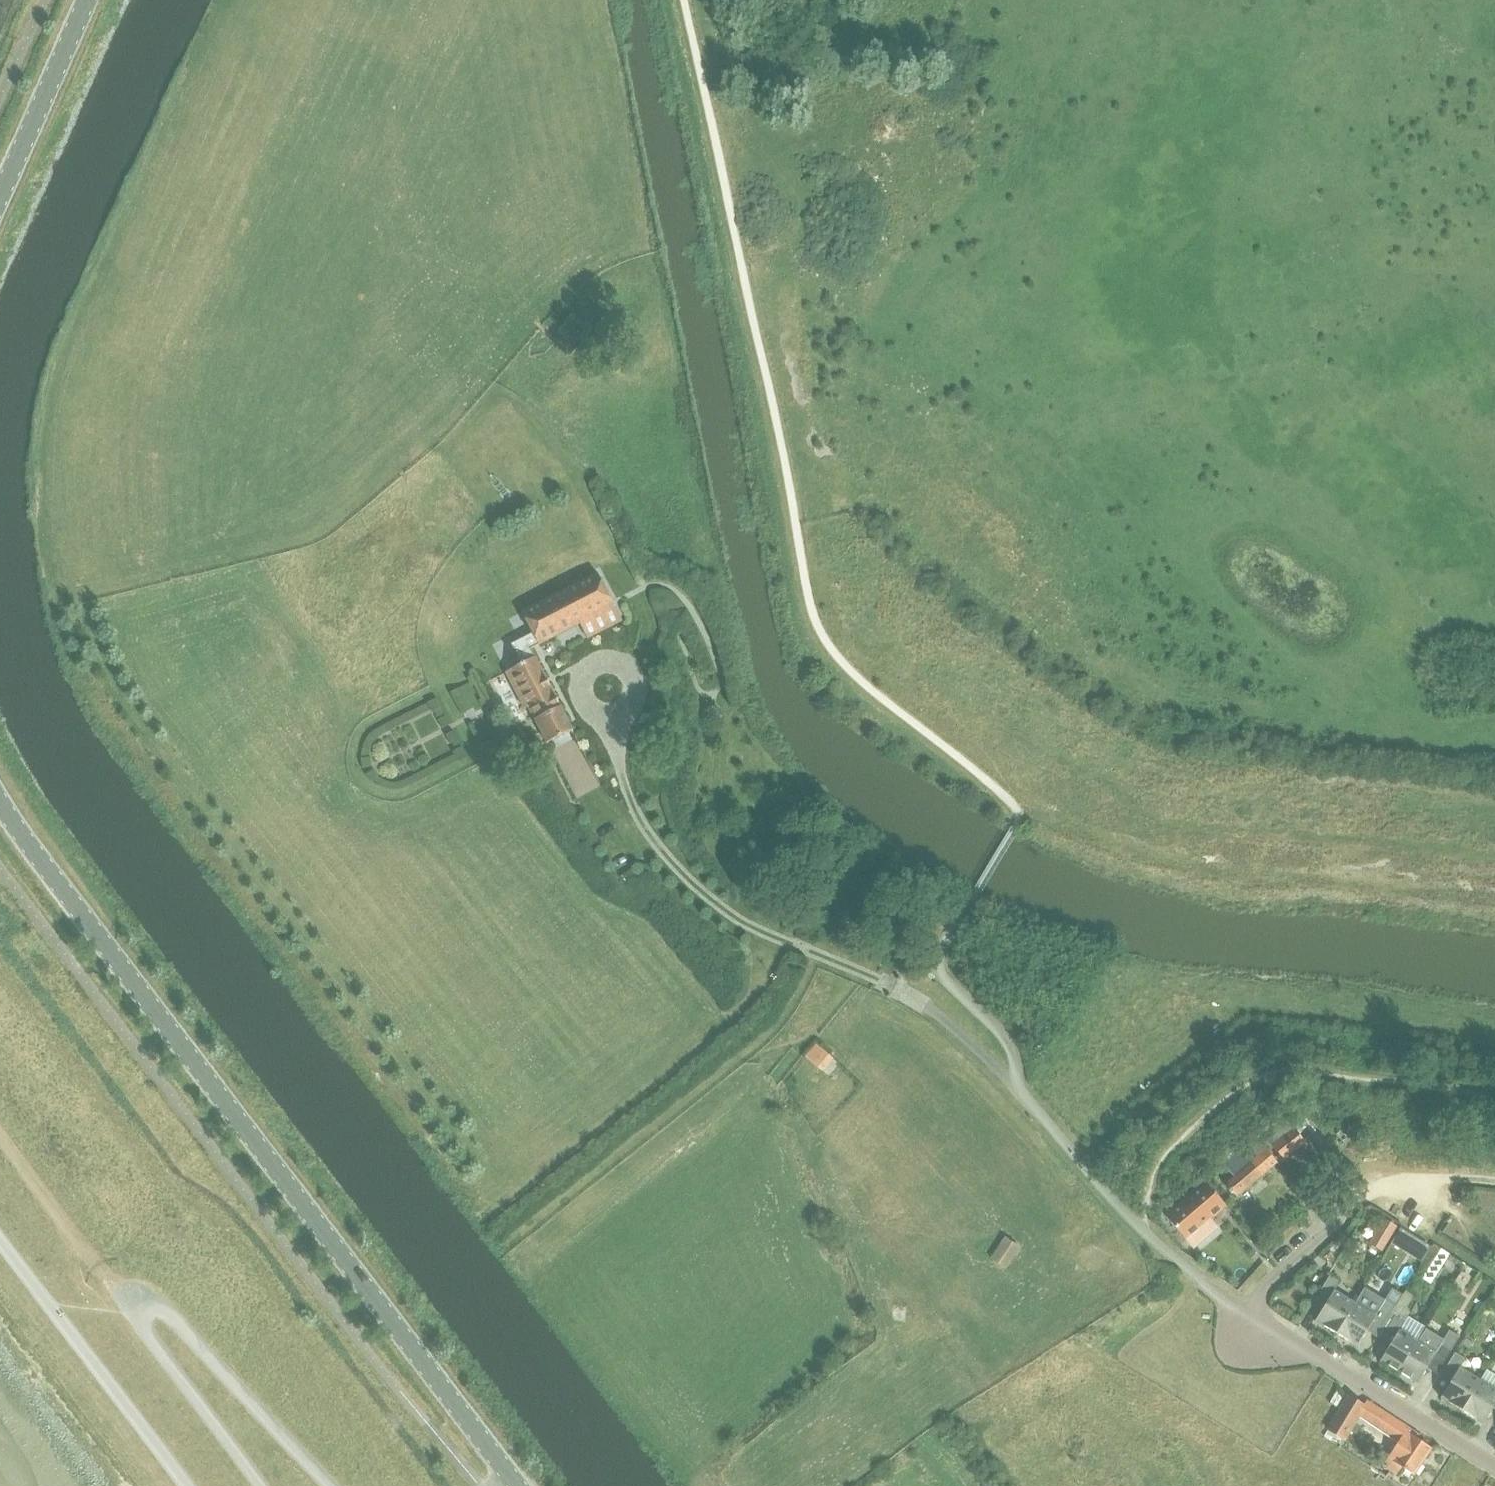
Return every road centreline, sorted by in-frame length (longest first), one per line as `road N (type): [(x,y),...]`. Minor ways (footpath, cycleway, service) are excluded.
road 1 (tertiary): [(518,1485),(0,799)]
road 2 (residential): [(1494,1468),(1245,1310)]
road 3 (residential): [(1143,1231),(1017,1089),(1008,1044)]
road 4 (tertiary): [(0,198),(87,0)]
road 5 (residential): [(1245,1310),(1355,1204)]
road 6 (track): [(1355,1204),(1395,1179),(1494,1181)]
road 7 (residential): [(1245,1310),(1143,1231)]

